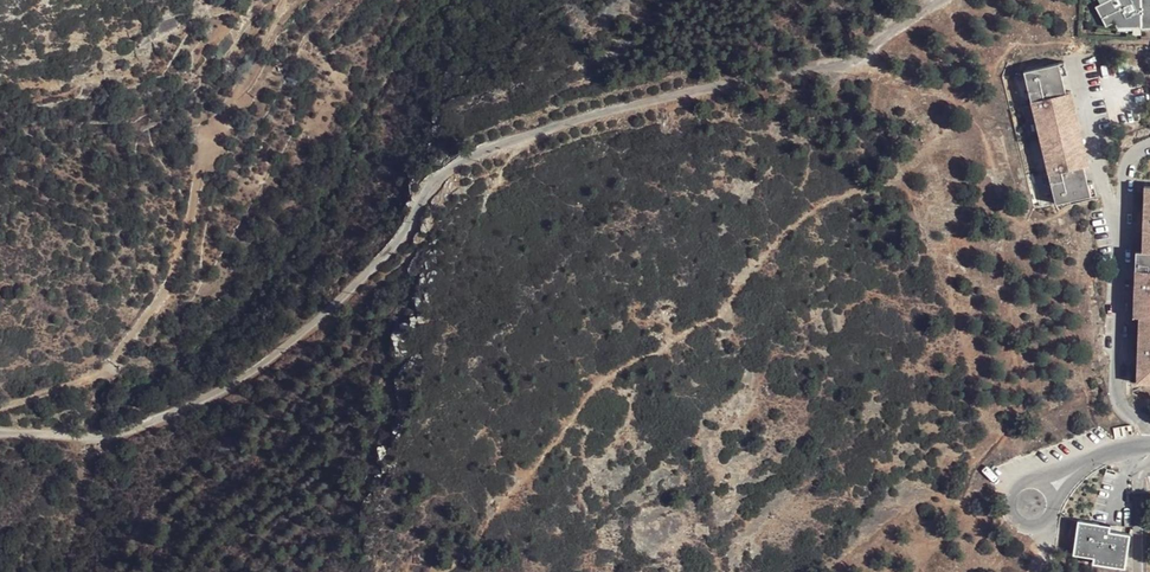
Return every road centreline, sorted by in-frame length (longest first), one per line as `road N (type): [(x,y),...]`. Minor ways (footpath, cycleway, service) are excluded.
road 1 (unclassified): [(0,436),(129,431),(231,385),(386,255),(445,171),(520,133),(848,63),(935,0)]
road 2 (track): [(0,407),(108,370),(165,290),(213,131)]

